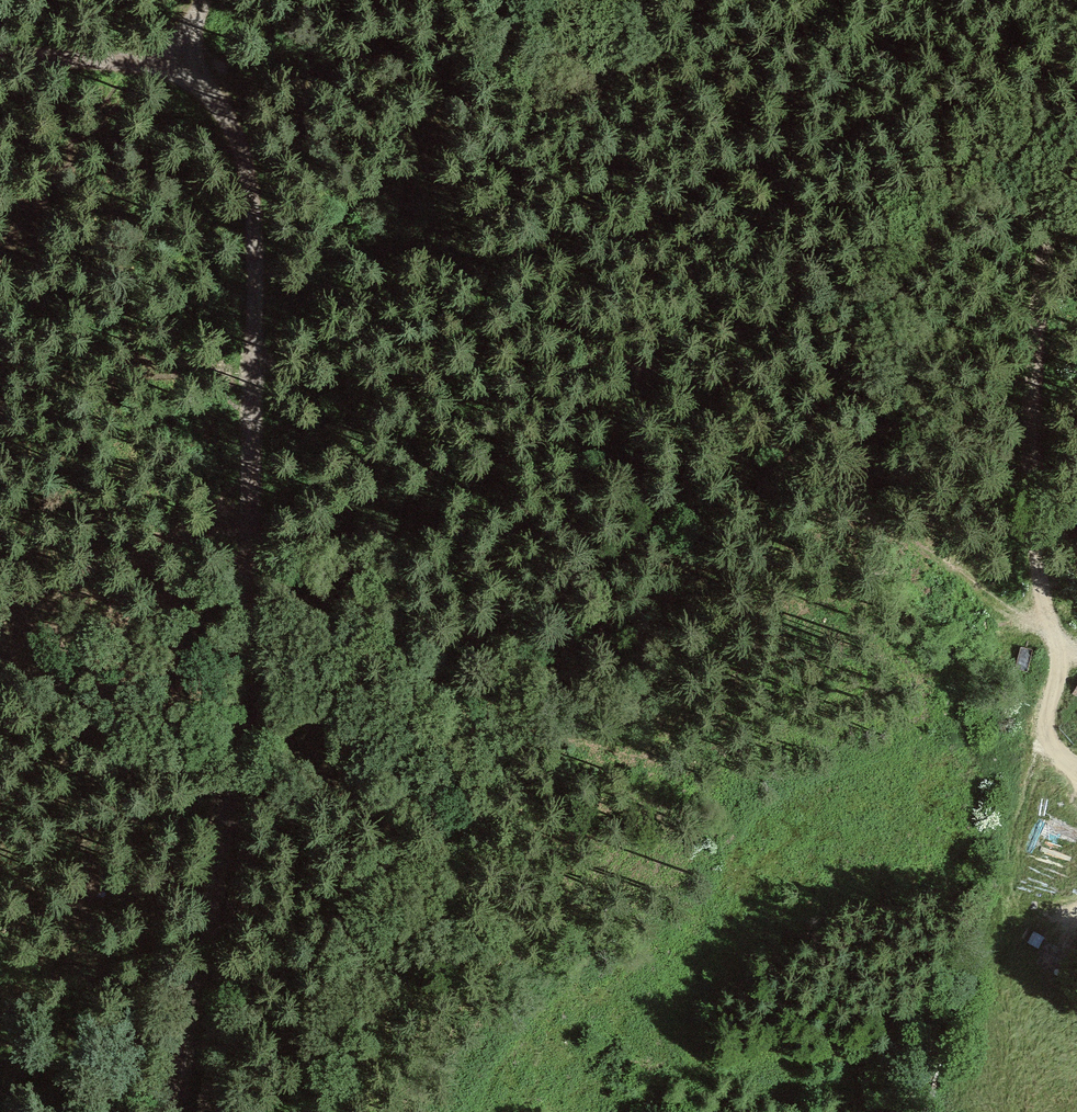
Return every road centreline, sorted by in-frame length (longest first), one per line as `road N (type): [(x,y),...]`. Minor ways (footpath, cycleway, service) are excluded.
road 1 (track): [(1076,651),(612,352),(333,100),(286,81),(0,49)]
road 2 (track): [(212,0),(174,65),(218,103),(246,146),(258,217),(244,684),(235,807),(178,1111)]
road 3 (track): [(0,593),(166,541),(587,329)]
road 4 (track): [(1056,0),(1037,523),(1049,628)]
road 5 (track): [(884,1111),(962,981),(1006,869),(1059,707),(1049,628)]

